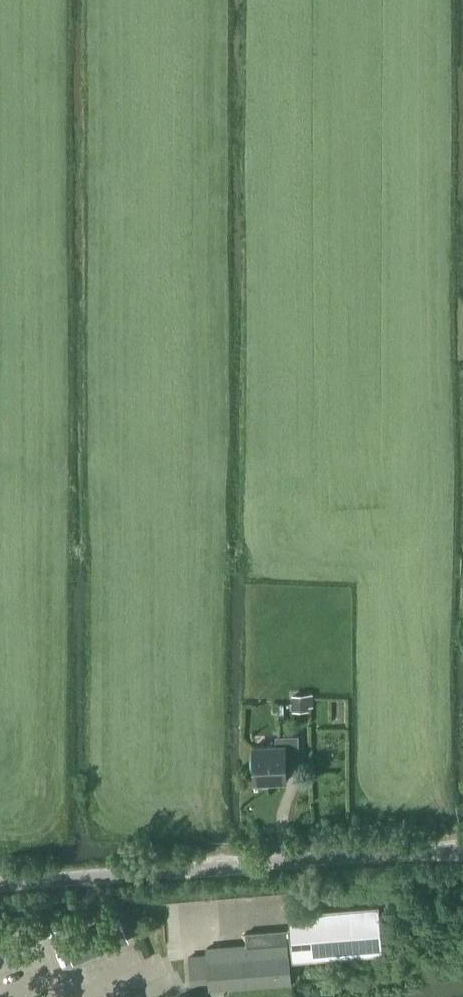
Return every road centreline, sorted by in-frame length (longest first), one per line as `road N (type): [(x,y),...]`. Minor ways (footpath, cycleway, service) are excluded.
road 1 (unclassified): [(0,885),(462,849)]

